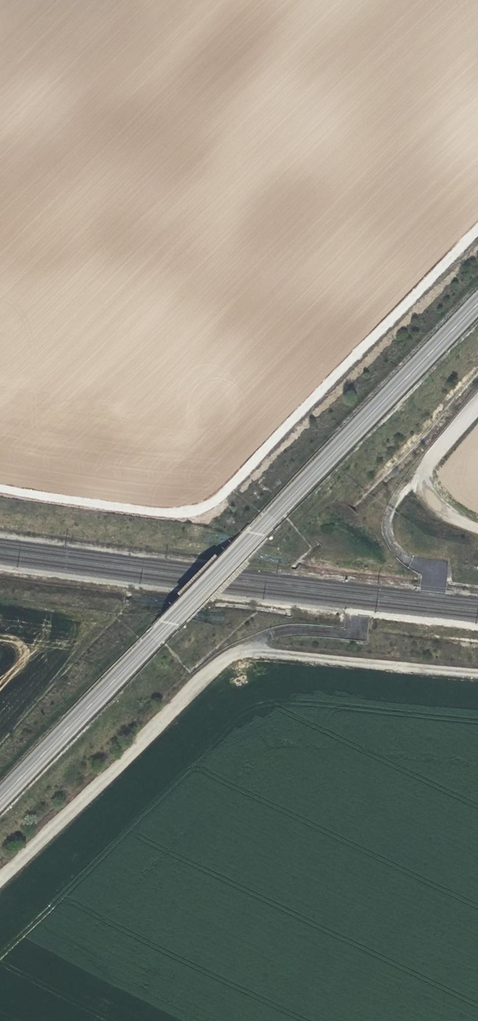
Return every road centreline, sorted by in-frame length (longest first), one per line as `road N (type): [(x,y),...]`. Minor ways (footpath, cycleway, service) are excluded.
road 1 (secondary): [(0,799),(477,302)]
road 2 (track): [(0,488),(170,515),(220,500),(477,231)]
road 3 (track): [(477,675),(235,657),(210,672),(0,878)]

